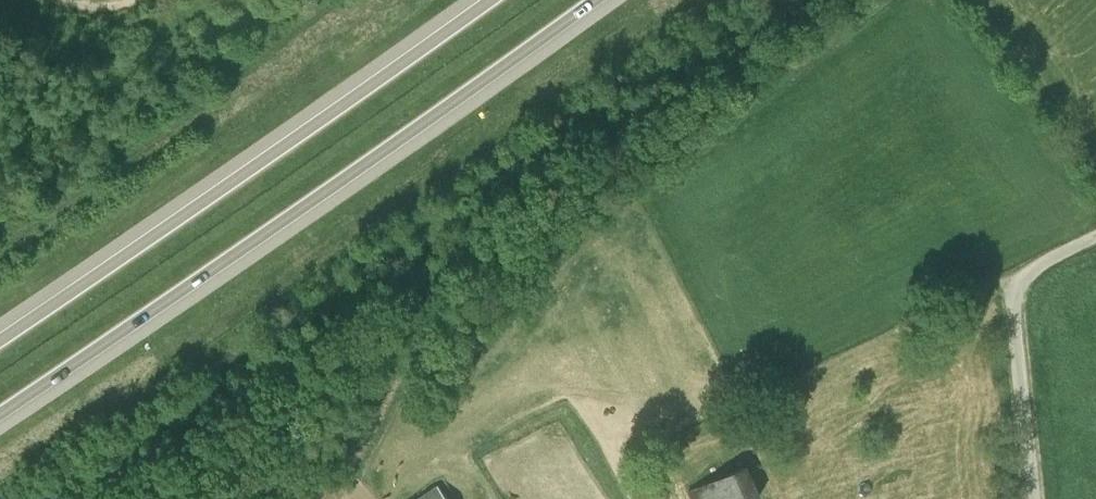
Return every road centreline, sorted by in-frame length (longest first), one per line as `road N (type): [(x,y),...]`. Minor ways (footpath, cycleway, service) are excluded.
road 1 (primary): [(0,410),(591,0)]
road 2 (primary): [(487,0),(0,339)]
road 3 (unclassified): [(1033,498),(1012,286),(1095,236)]

